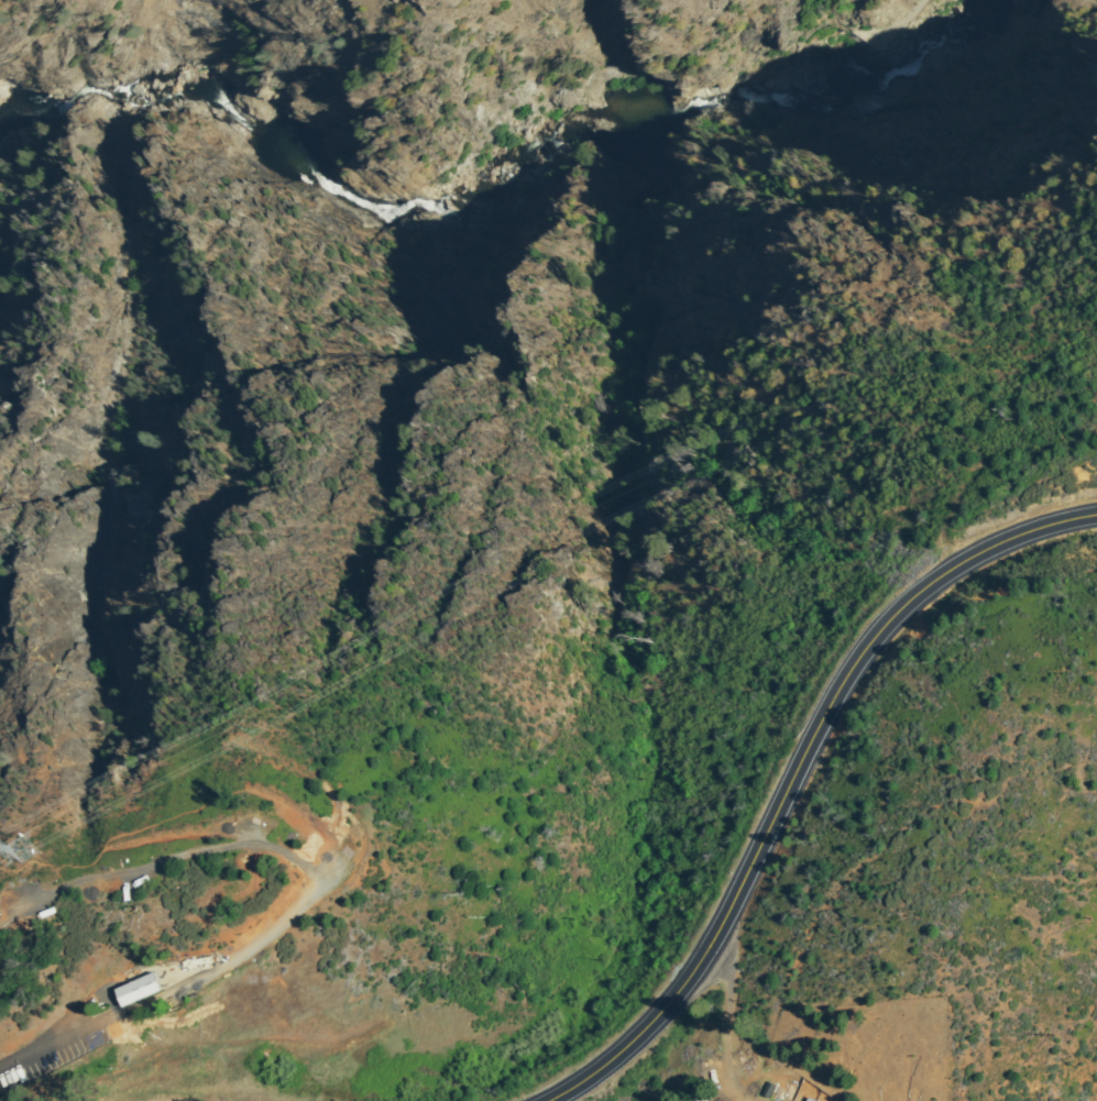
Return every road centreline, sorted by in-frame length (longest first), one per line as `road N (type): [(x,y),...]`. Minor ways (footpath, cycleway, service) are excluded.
road 1 (primary): [(562,1100),(636,1042),(695,970),(825,705),(871,641),(915,601),(981,561),(1096,528)]

